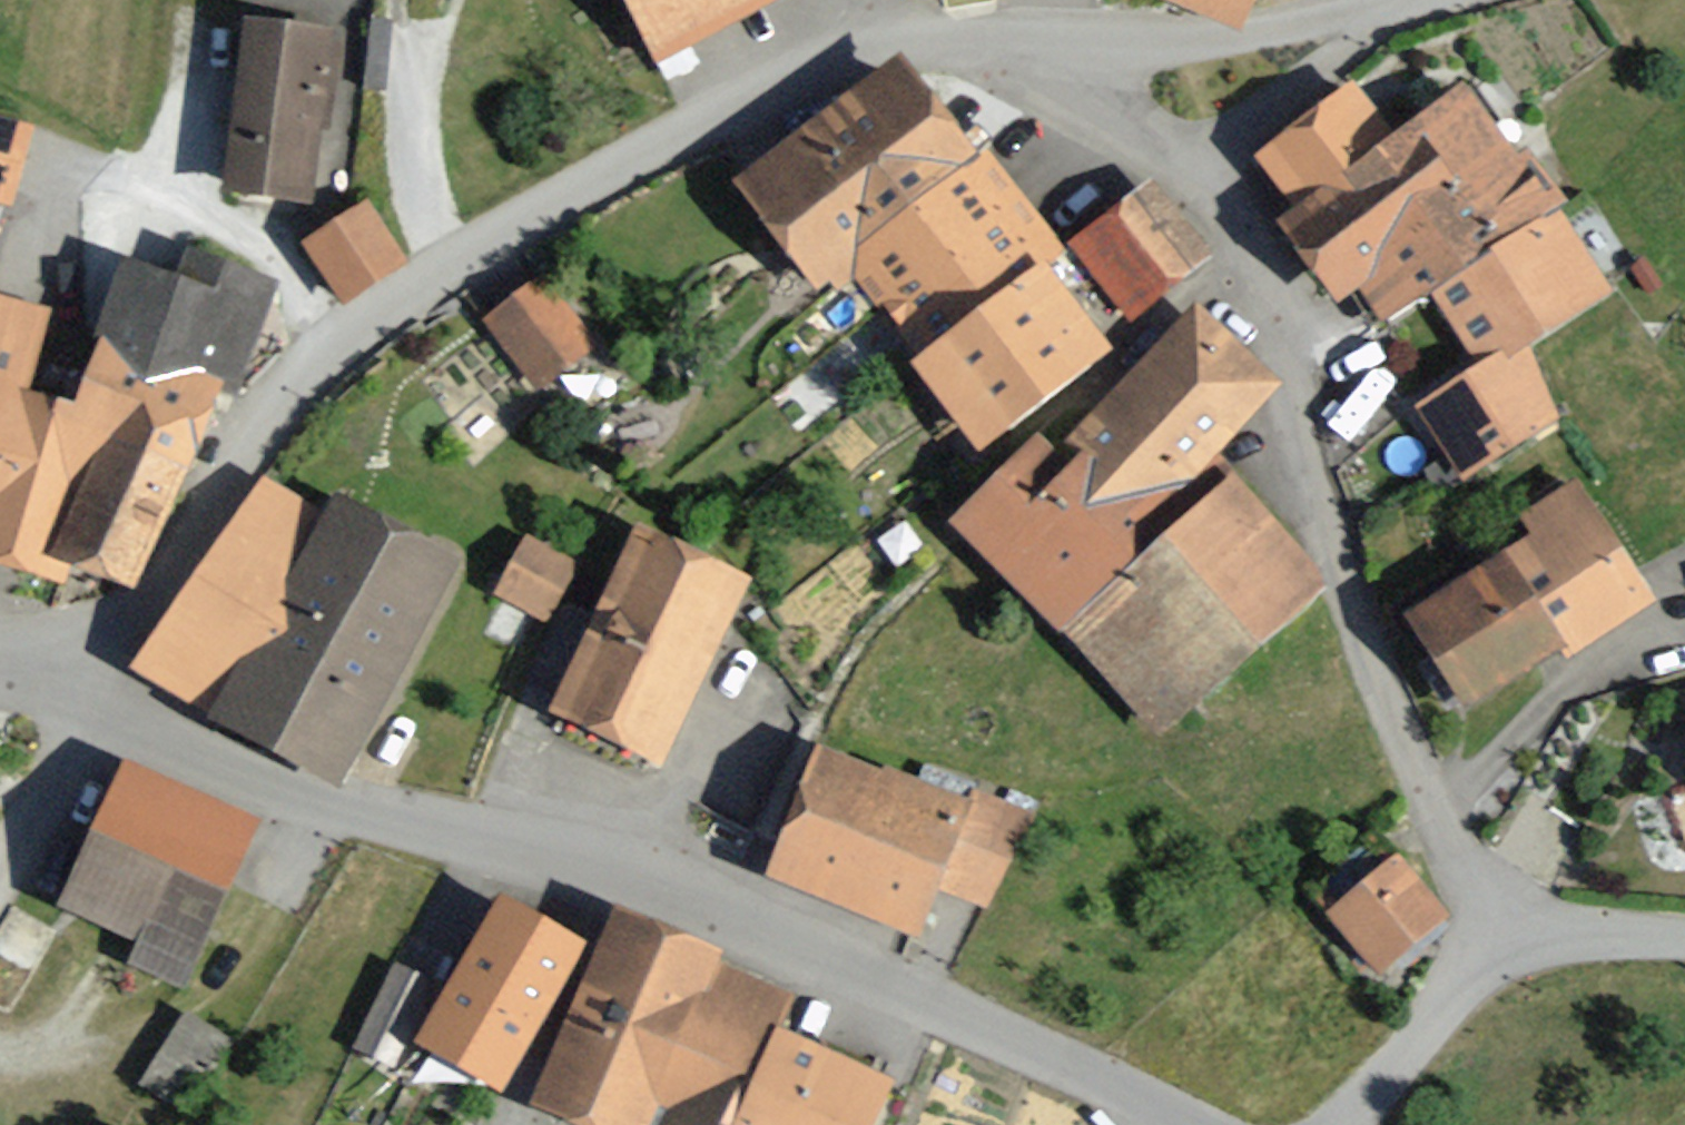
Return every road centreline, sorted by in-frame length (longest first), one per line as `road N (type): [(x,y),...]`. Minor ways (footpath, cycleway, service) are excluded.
road 1 (residential): [(95,701),(242,435),(370,312),(723,109),(828,60),(913,41),(1046,44)]
road 2 (residential): [(95,701),(168,744),(262,783),(685,888),(1183,1124)]
road 3 (residential): [(1518,950),(1433,816),(1391,715),(1336,559),(1255,277),(1205,192),(1104,112),(1046,44)]
road 4 (residential): [(1046,44),(1231,36),(1403,0)]
road 5 (residential): [(1342,1124),(1453,989),(1518,950)]
road 6 (residential): [(1518,950),(1578,939),(1684,938)]

